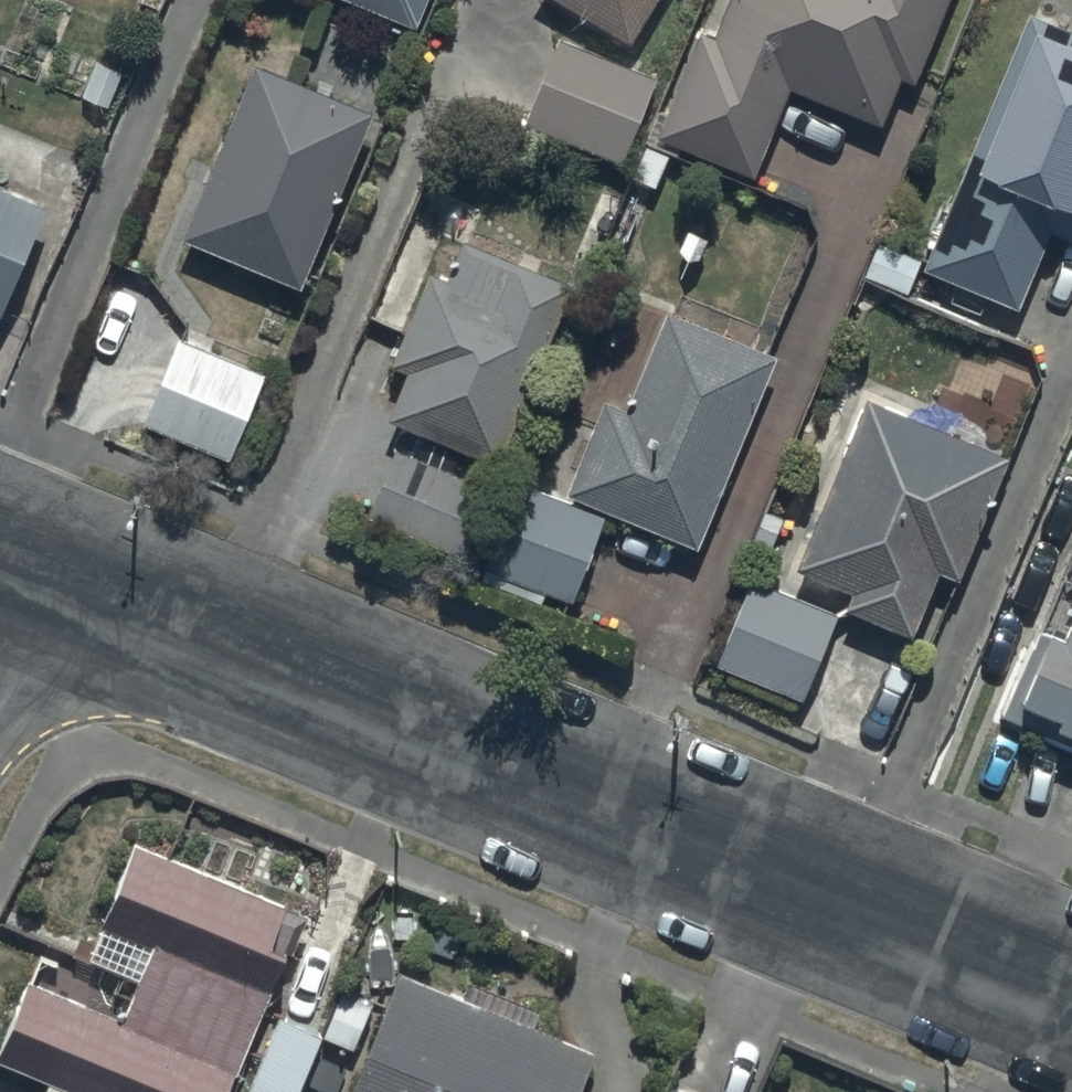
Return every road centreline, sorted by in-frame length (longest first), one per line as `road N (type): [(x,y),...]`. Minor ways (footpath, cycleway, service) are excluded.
road 1 (residential): [(21,565),(1071,997)]

